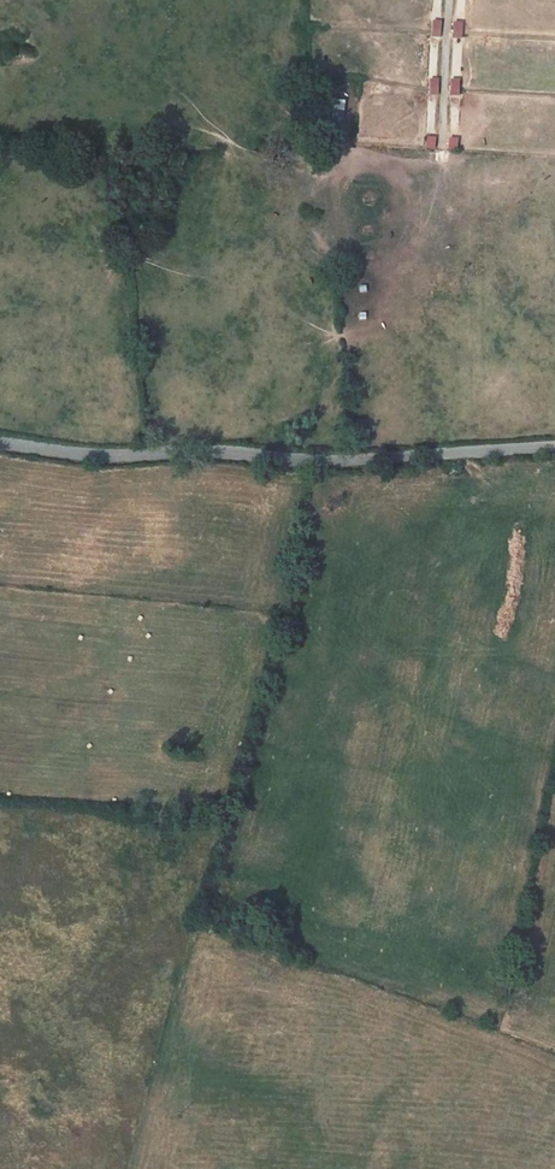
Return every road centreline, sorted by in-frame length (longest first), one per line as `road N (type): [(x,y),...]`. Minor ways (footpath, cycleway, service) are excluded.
road 1 (unclassified): [(0,442),(78,455),(333,462),(554,449)]

